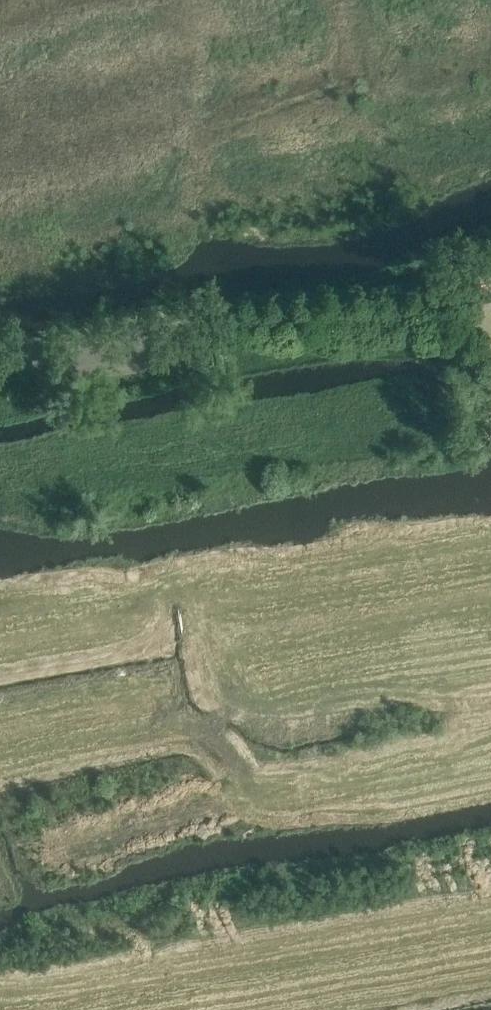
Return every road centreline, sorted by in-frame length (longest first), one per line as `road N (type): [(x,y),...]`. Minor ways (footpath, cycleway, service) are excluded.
road 1 (unclassified): [(0,365),(222,318)]

